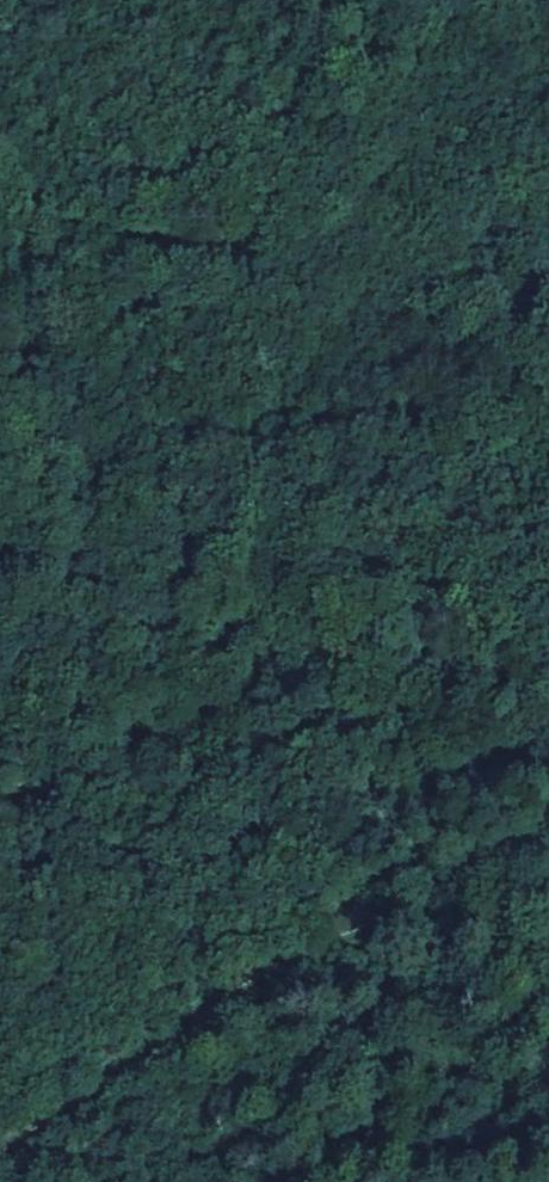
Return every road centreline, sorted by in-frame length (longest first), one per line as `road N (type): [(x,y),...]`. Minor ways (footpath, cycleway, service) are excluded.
road 1 (track): [(0,1165),(548,800)]

